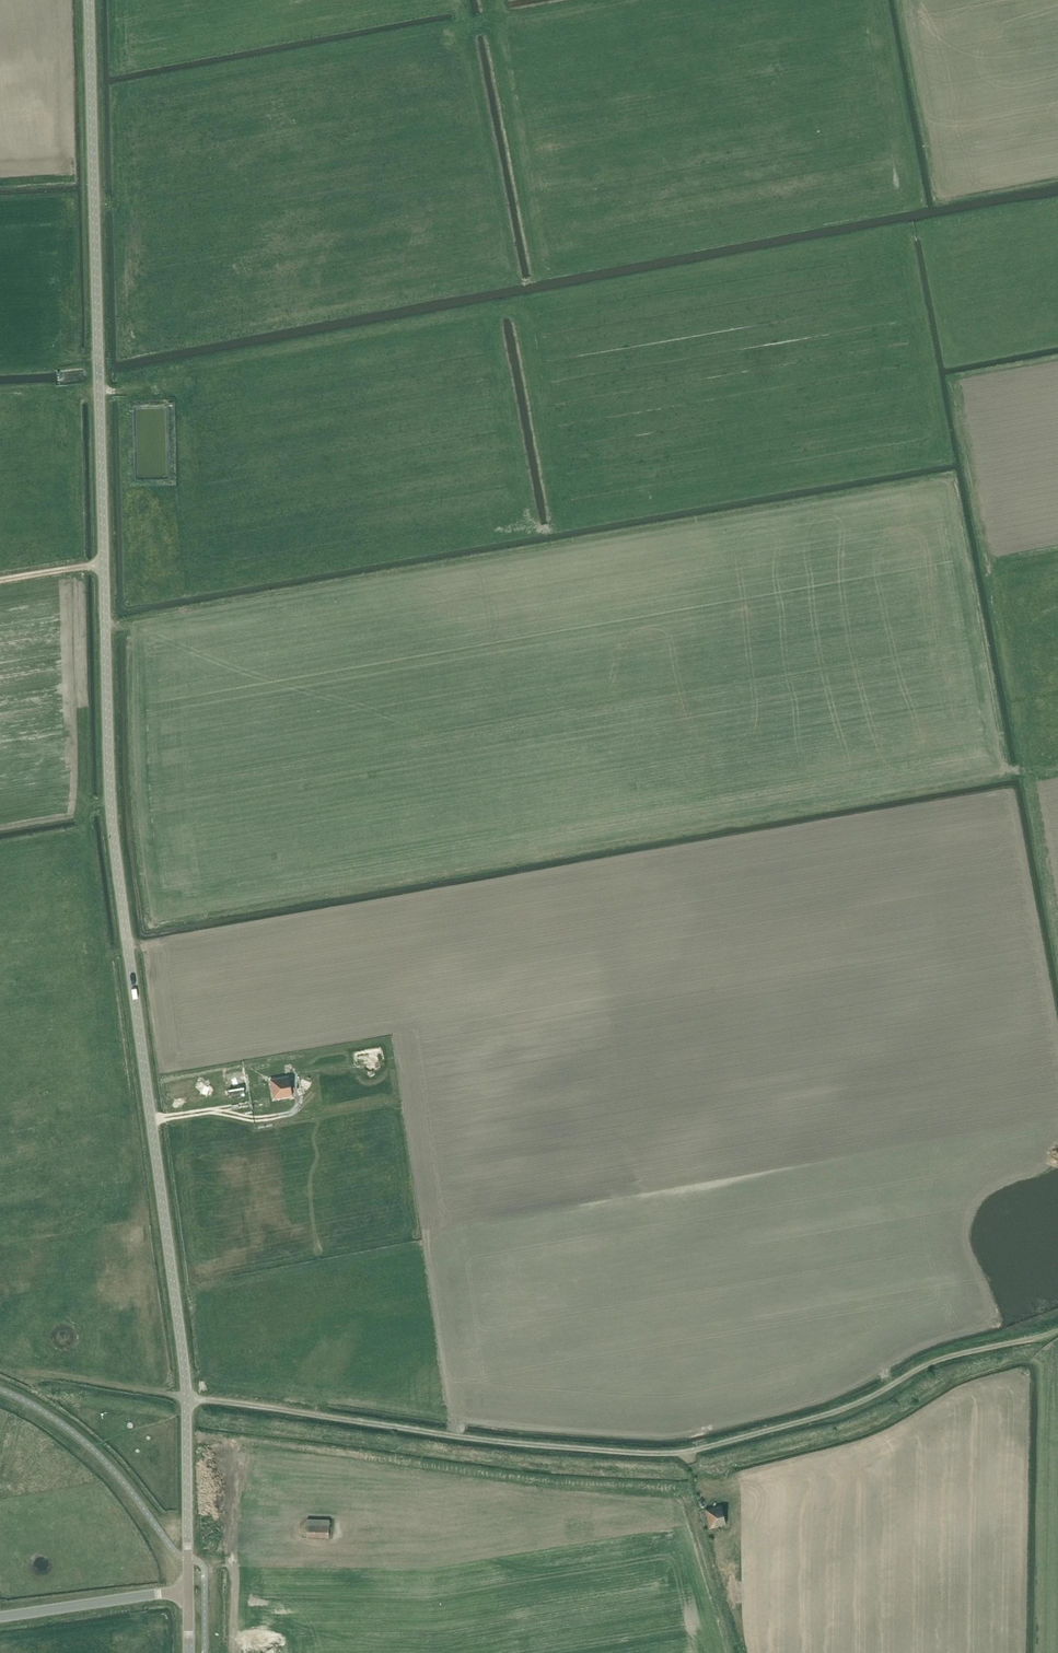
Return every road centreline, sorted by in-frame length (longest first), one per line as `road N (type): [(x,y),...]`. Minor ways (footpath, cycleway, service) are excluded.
road 1 (unclassified): [(191,1595),(187,1401),(116,810),(89,0)]
road 2 (track): [(187,1401),(565,1445),(682,1450),(842,1407),(943,1356),(1057,1328)]
road 3 (tertiary): [(191,1595),(0,1619)]

